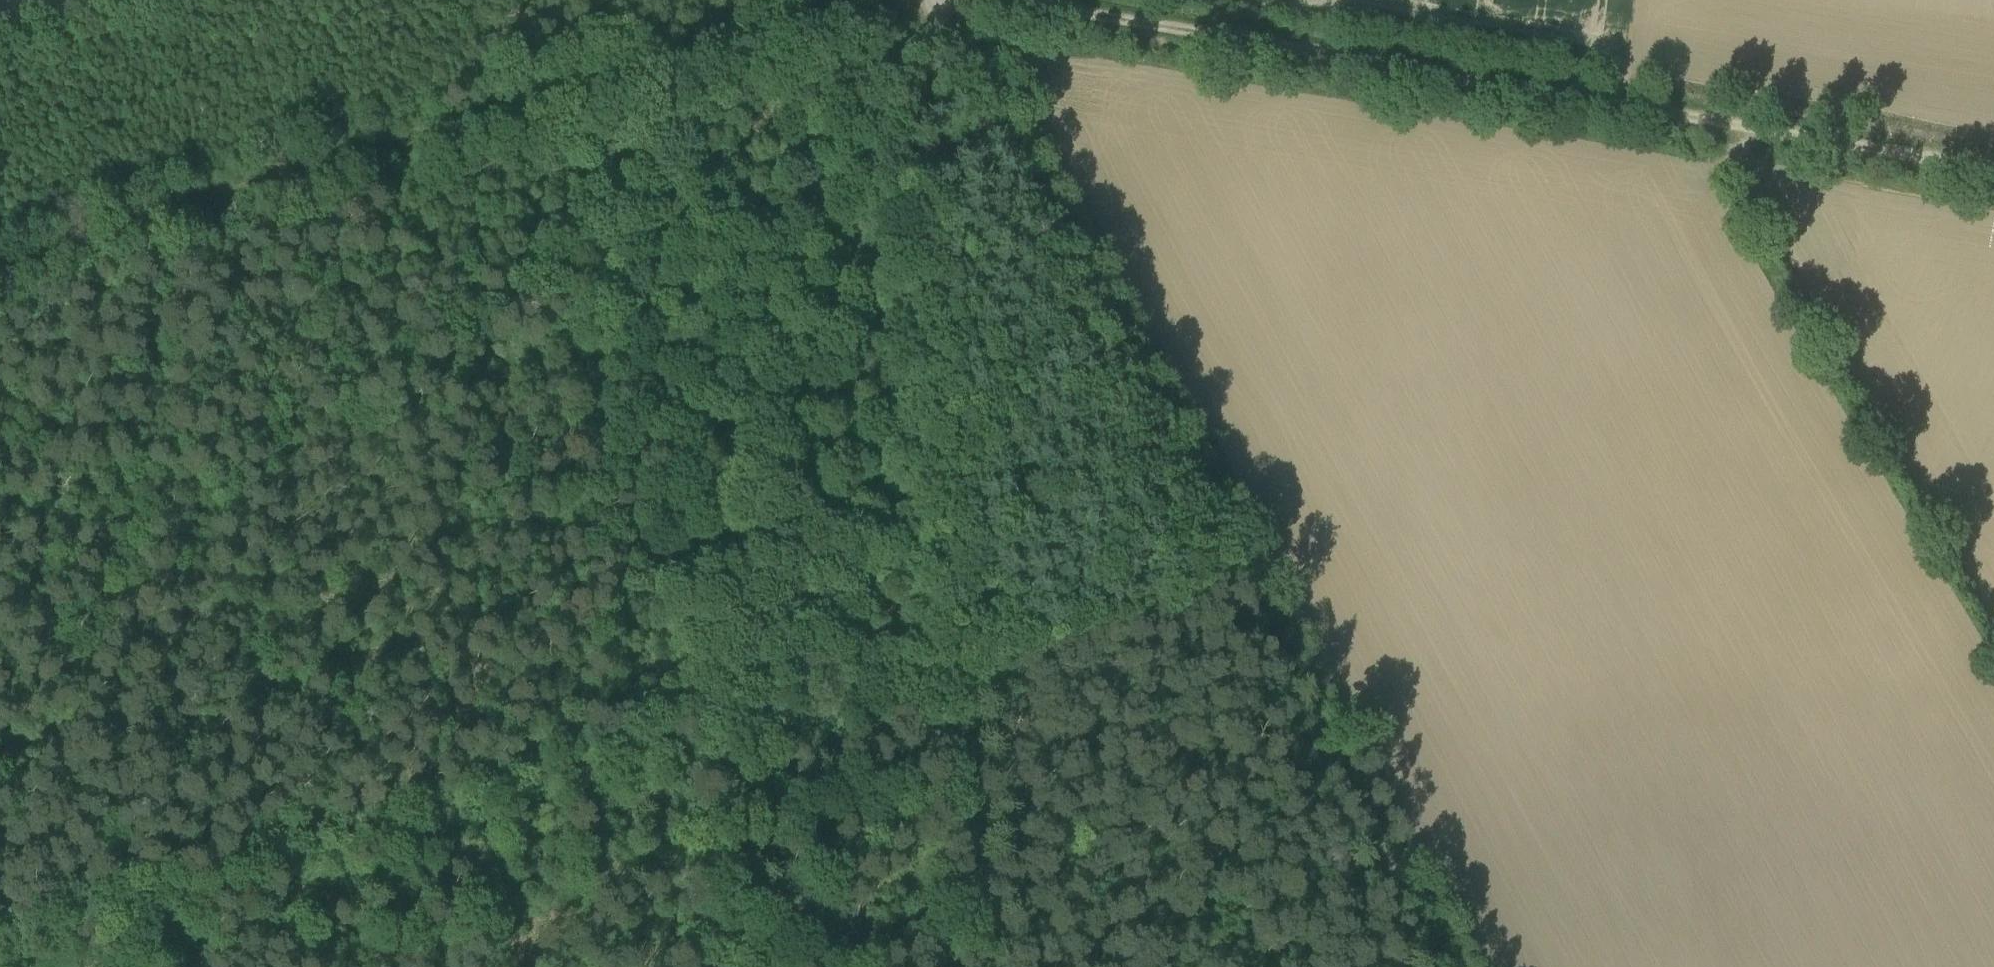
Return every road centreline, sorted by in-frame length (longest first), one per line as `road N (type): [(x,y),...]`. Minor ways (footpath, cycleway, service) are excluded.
road 1 (unclassified): [(1451,966),(931,0)]
road 2 (track): [(1993,163),(1023,0)]

